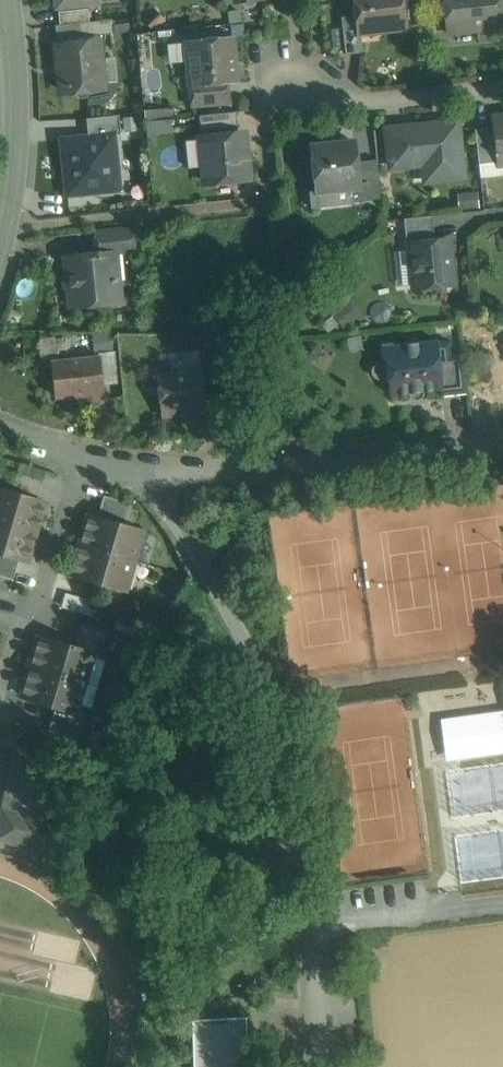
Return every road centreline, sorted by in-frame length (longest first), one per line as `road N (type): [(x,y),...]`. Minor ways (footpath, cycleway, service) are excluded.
road 1 (residential): [(314,1066),(305,921),(257,670),(150,471)]
road 2 (residential): [(502,446),(290,470),(150,471)]
road 3 (residential): [(7,0),(19,118),(0,250)]
road 4 (residential): [(84,454),(39,607),(18,625),(0,685)]
road 5 (residential): [(502,89),(374,104),(291,94)]
road 6 (track): [(305,921),(502,897)]

